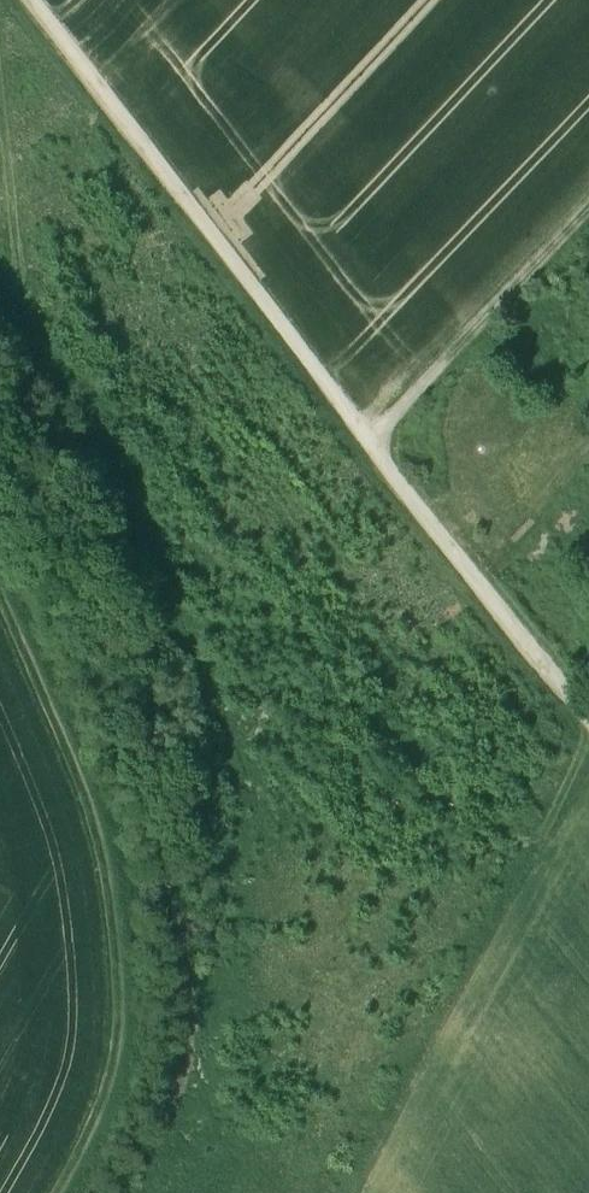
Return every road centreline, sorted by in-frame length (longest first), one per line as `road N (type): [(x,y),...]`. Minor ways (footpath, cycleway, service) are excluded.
road 1 (track): [(588,719),(34,0)]
road 2 (track): [(0,595),(82,789),(108,883),(120,997),(98,1121),(57,1192)]
road 3 (track): [(371,443),(588,204)]

